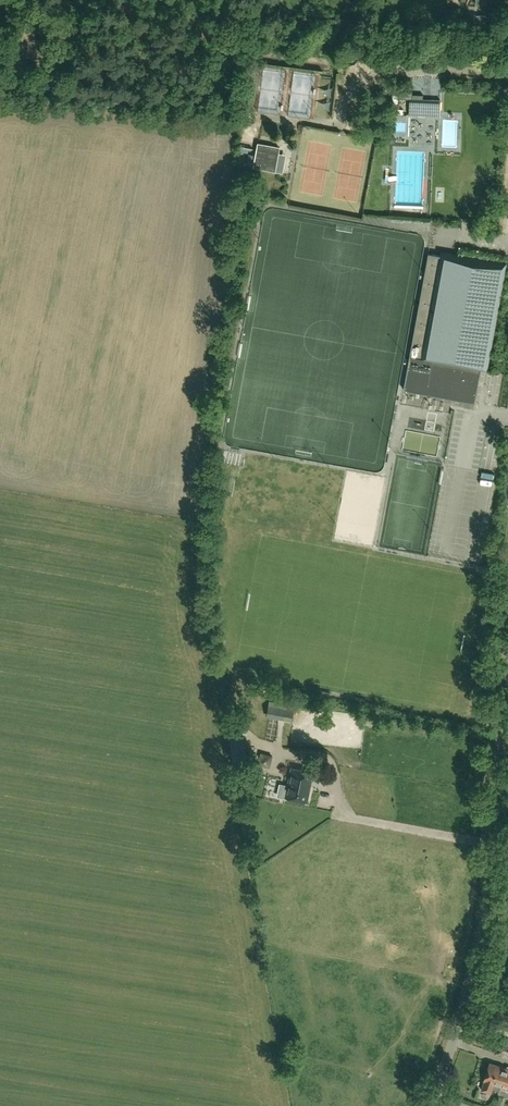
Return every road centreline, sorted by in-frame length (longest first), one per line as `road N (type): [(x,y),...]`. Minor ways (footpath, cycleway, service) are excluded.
road 1 (unclassified): [(429,1105),(456,1047),(485,923),(507,657)]

